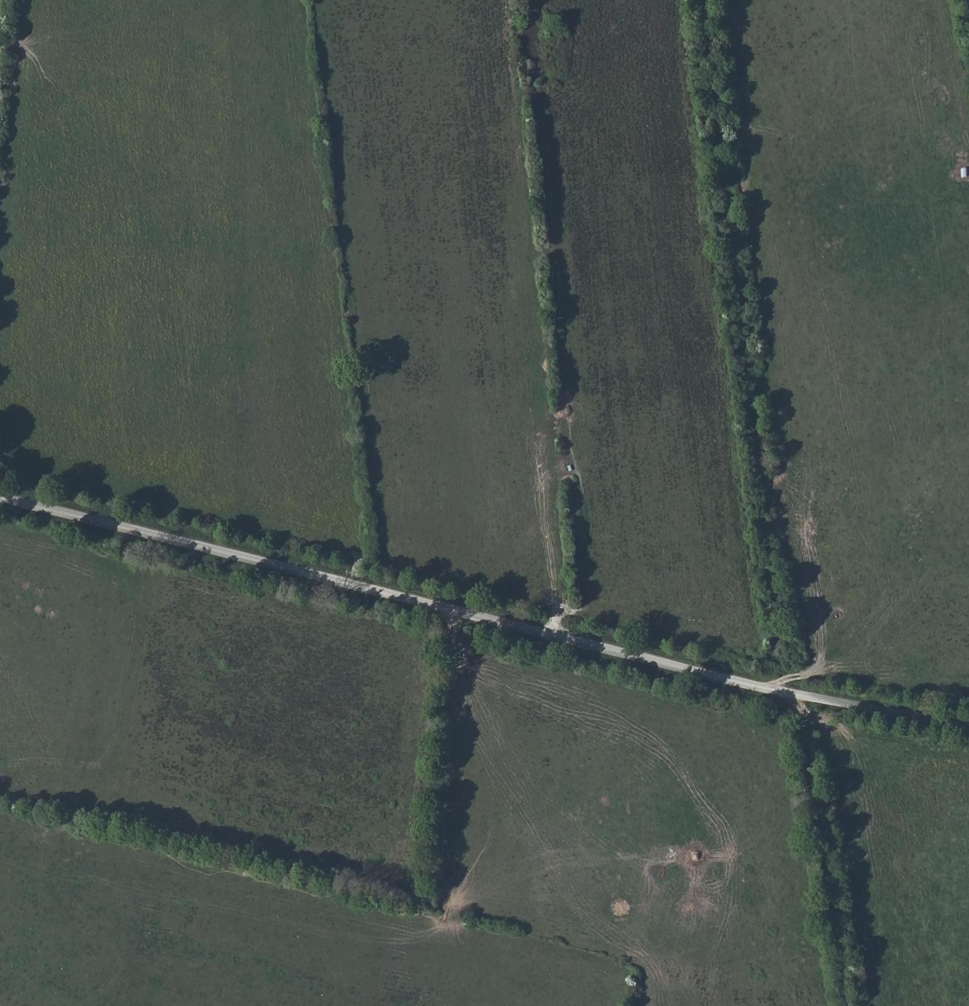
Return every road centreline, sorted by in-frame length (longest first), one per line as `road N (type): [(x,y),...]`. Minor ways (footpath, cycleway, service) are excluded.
road 1 (track): [(703,0),(748,375),(849,1005)]
road 2 (unclassified): [(968,727),(798,698),(0,499)]

